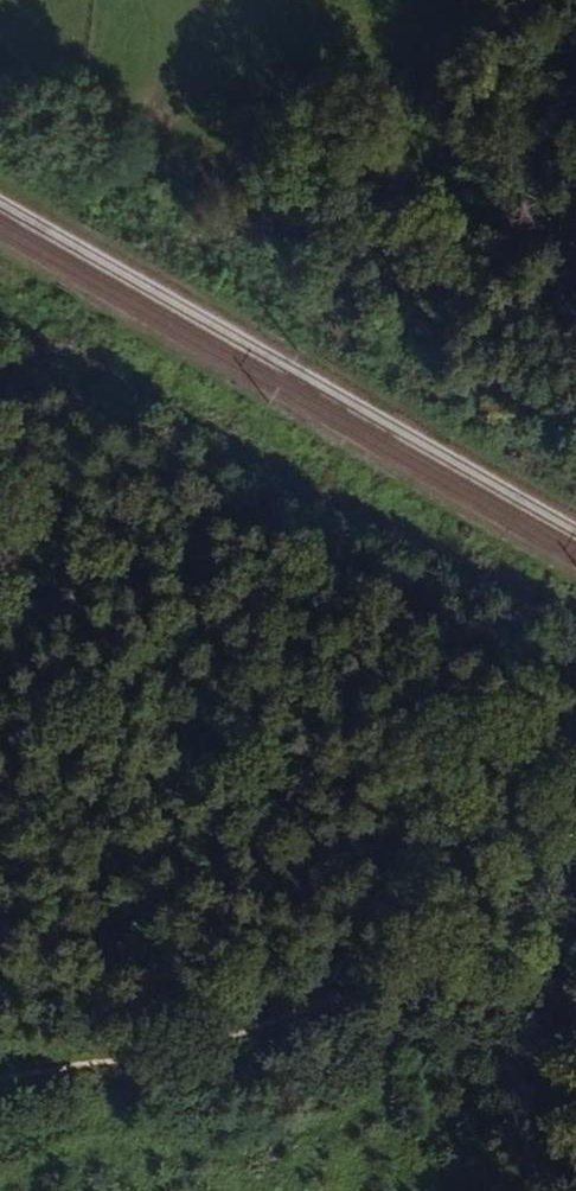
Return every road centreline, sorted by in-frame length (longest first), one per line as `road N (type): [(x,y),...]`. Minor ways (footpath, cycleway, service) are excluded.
road 1 (track): [(575,993),(420,965),(215,1045),(0,1081)]

